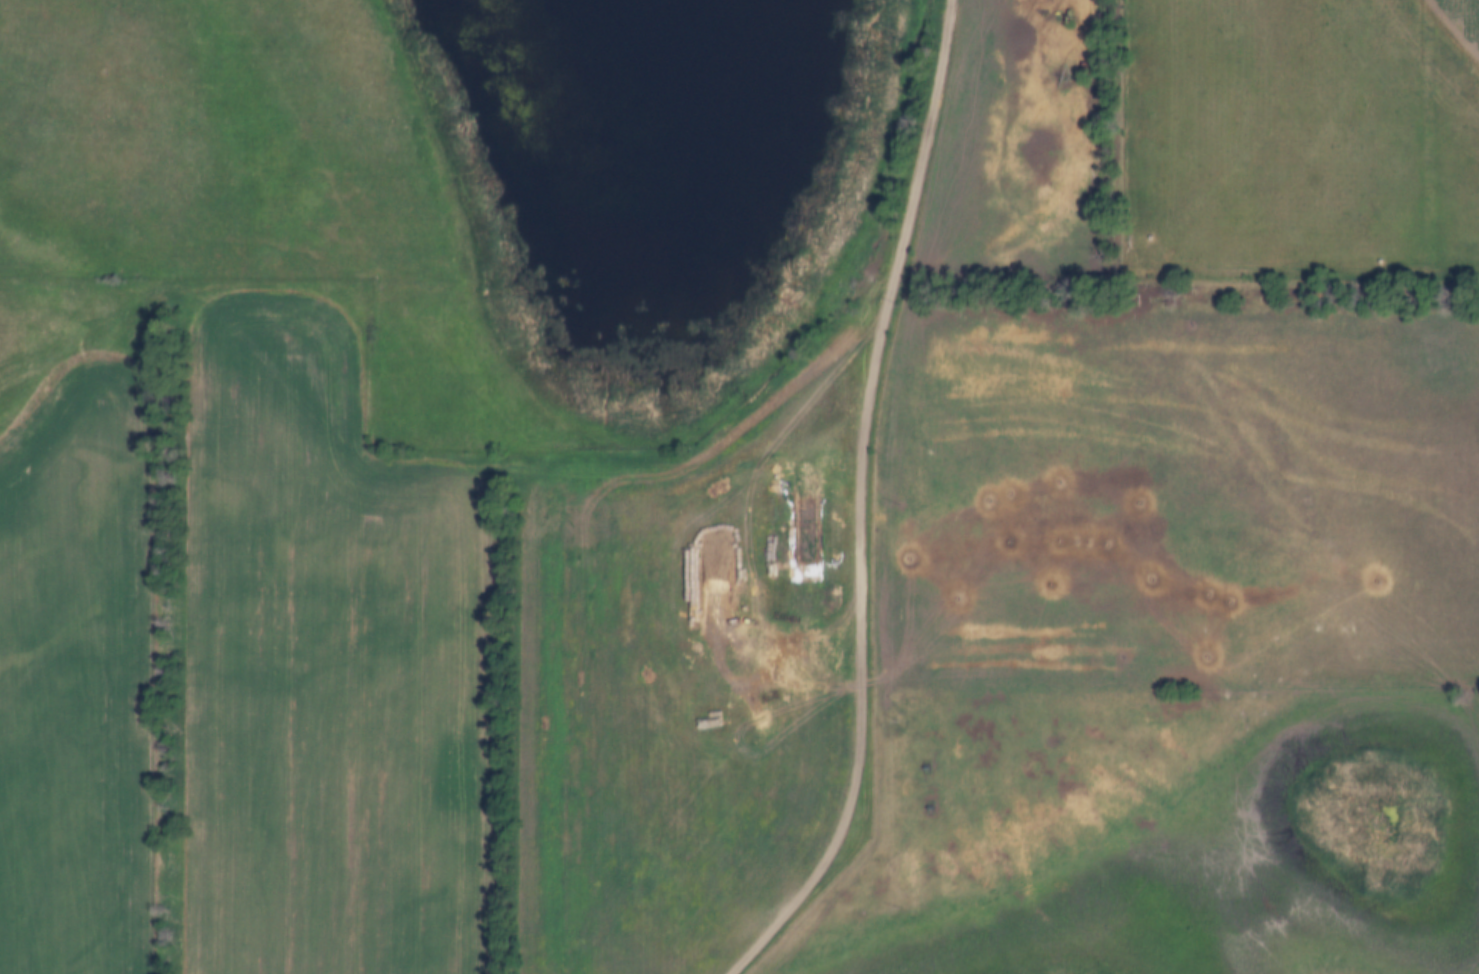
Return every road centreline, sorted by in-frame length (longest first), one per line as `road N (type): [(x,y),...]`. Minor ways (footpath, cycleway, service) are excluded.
road 1 (track): [(0,285),(347,295),(357,307),(359,445),(373,458),(393,460),(676,453),(695,446),(888,281)]

